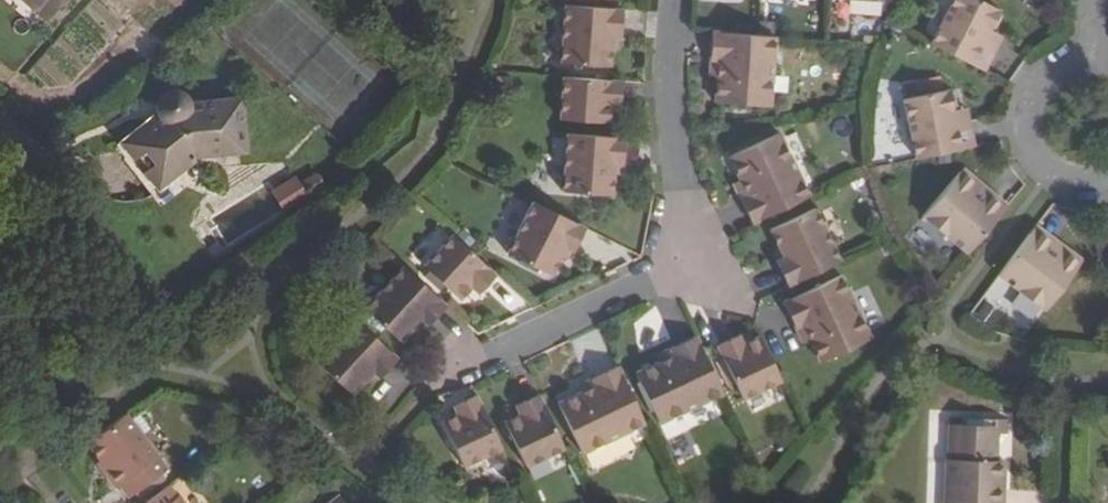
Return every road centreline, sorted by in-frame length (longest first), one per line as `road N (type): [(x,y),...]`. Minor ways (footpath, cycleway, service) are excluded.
road 1 (residential): [(426,379),(690,262)]
road 2 (residential): [(690,262),(666,122),(664,0)]
road 3 (residential): [(1098,61),(1077,61),(1041,81),(1025,119),(1037,158),(1052,173),(1070,181),(1107,180)]
road 4 (track): [(0,125),(37,159),(119,178)]
road 5 (residential): [(690,262),(752,309),(775,353)]

